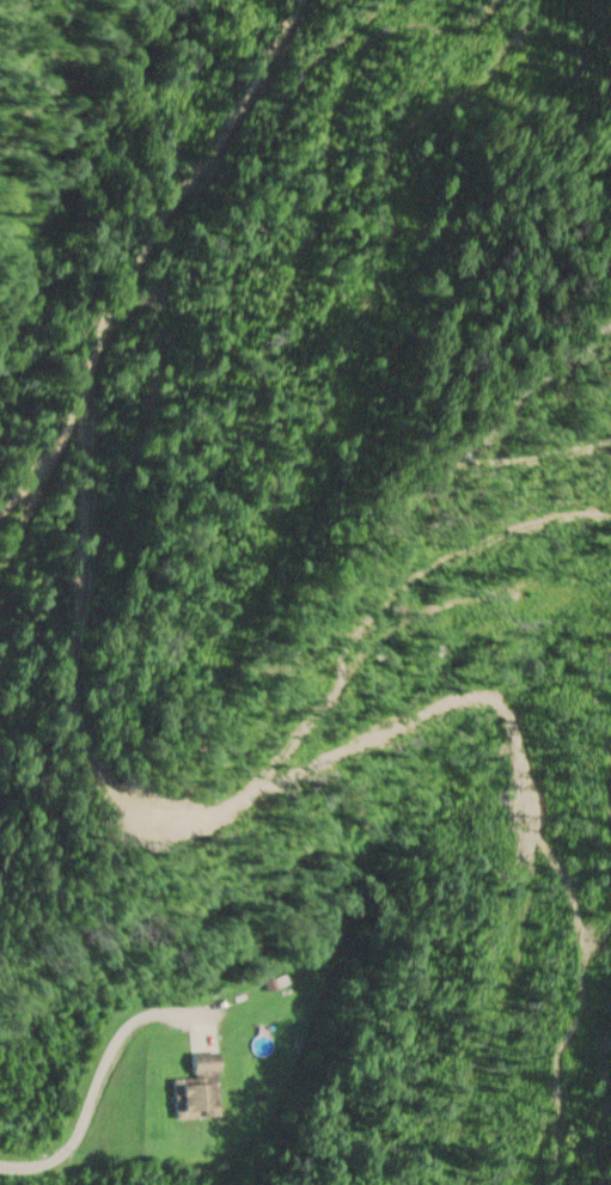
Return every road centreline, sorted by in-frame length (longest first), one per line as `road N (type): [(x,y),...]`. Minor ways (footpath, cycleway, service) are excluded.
road 1 (residential): [(0,514),(67,417),(100,323),(147,239),(308,0)]

